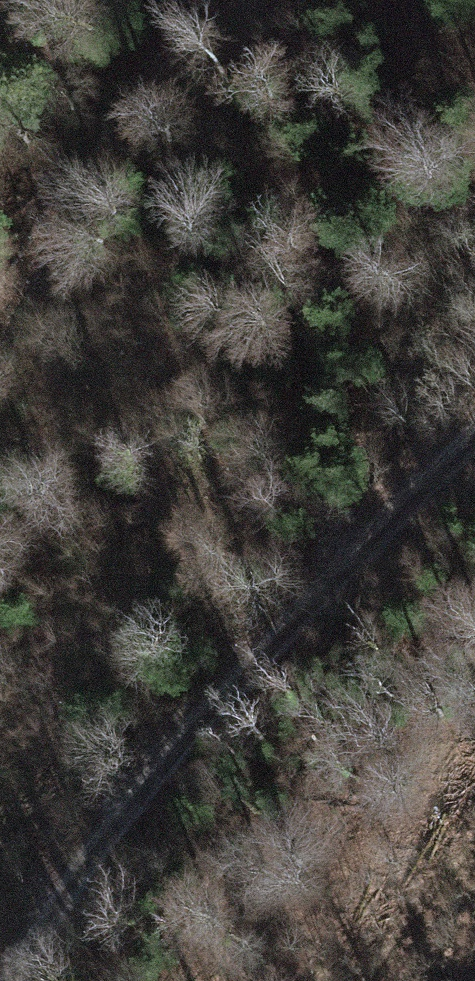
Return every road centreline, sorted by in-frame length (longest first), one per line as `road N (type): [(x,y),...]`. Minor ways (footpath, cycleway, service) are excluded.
road 1 (track): [(0,974),(126,804),(263,643),(474,434)]
road 2 (track): [(0,327),(125,127),(227,0)]
road 3 (track): [(384,980),(407,935),(474,850)]

